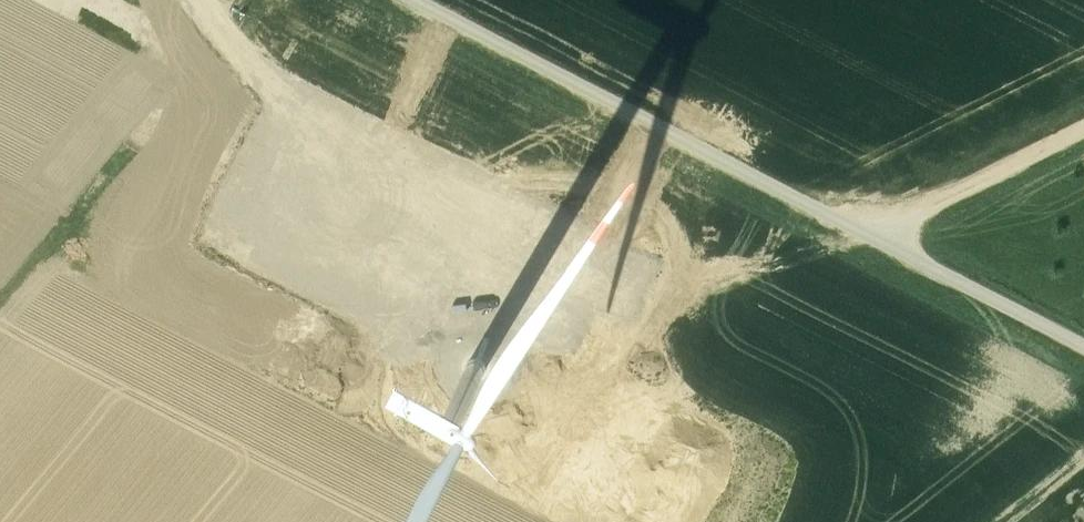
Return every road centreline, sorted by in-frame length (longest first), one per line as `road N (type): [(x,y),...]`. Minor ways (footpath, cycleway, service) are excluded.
road 1 (track): [(1083,350),(412,0)]
road 2 (track): [(869,243),(1083,135)]

